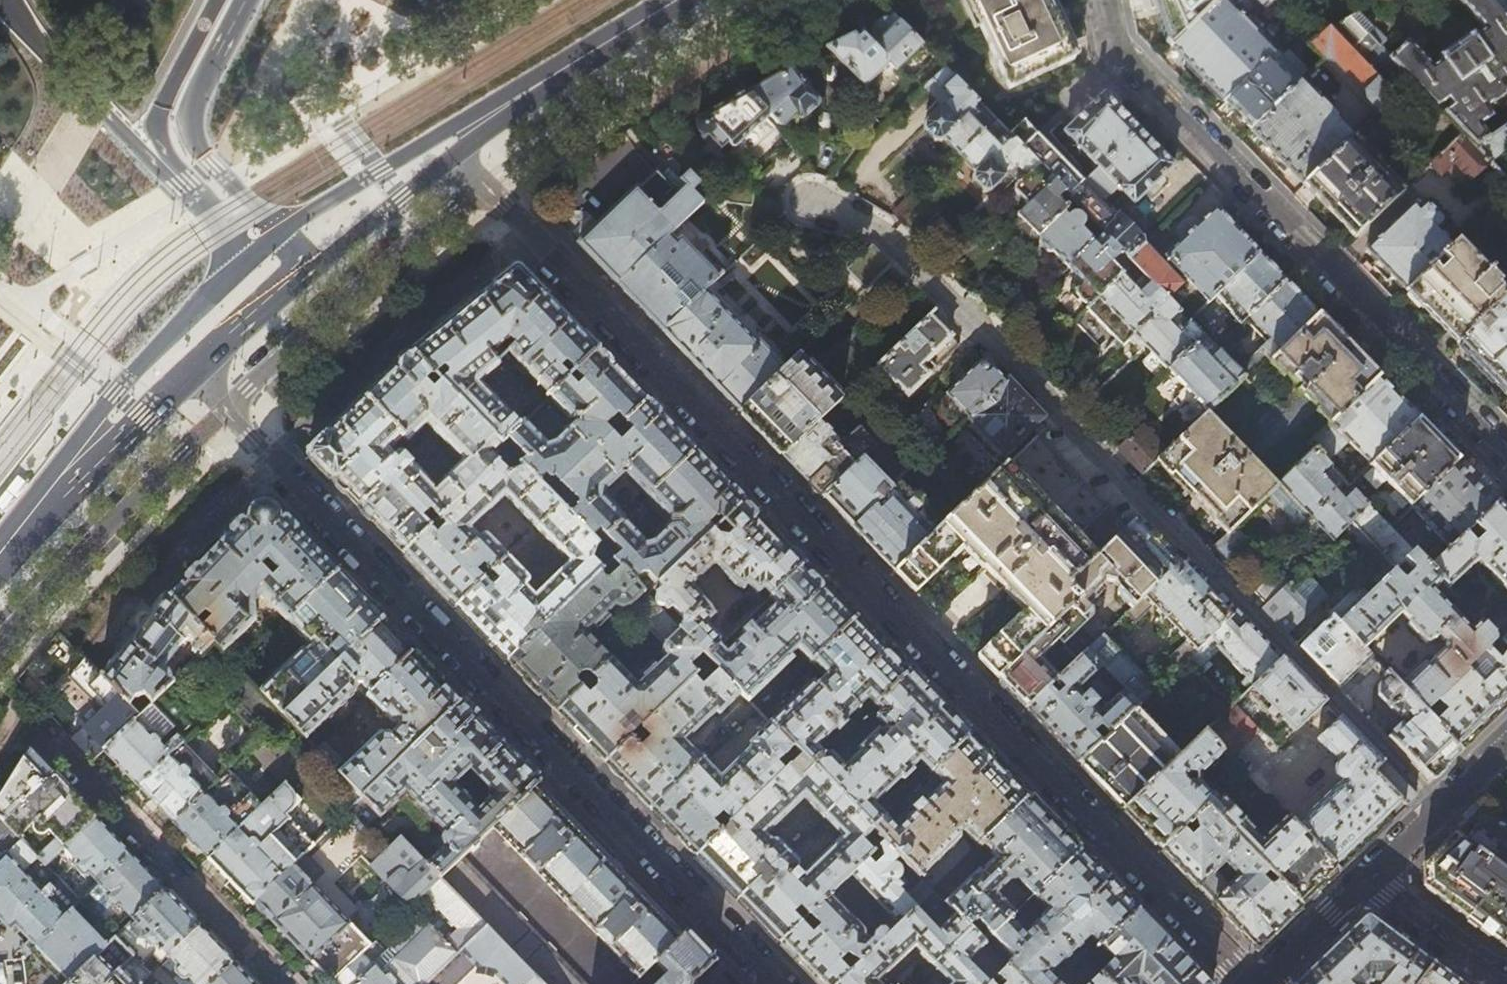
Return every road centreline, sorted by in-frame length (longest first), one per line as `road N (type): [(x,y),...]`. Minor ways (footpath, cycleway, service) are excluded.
road 1 (residential): [(432,175),(458,173),(483,185),(1250,983)]
road 2 (residential): [(778,983),(225,410)]
road 3 (residential): [(1506,451),(1118,39),(1110,0)]
road 4 (primary): [(224,281),(106,403),(21,535)]
road 5 (residential): [(0,643),(225,410)]
road 6 (tertiary): [(561,72),(451,128),(282,232)]
road 7 (primary): [(282,232),(205,158),(192,133),(195,101),(246,0)]
road 8 (residential): [(284,983),(96,786)]
road 9 (primary): [(21,535),(208,355)]
road 10 (primary): [(2,0),(172,172)]
road 11 (residential): [(1506,739),(1362,880)]
road 12 (tertiary): [(273,297),(432,175)]
road 13 (primary): [(217,0),(159,115),(159,144),(172,172)]
road 14 (residential): [(1503,983),(1362,880)]
road 15 (tertiary): [(432,175),(561,72)]
road 16 (residential): [(1362,880),(1255,983)]
road 17 (tertiary): [(679,0),(561,72)]
road 18 (primary): [(172,172),(218,227),(229,261),(224,281)]

